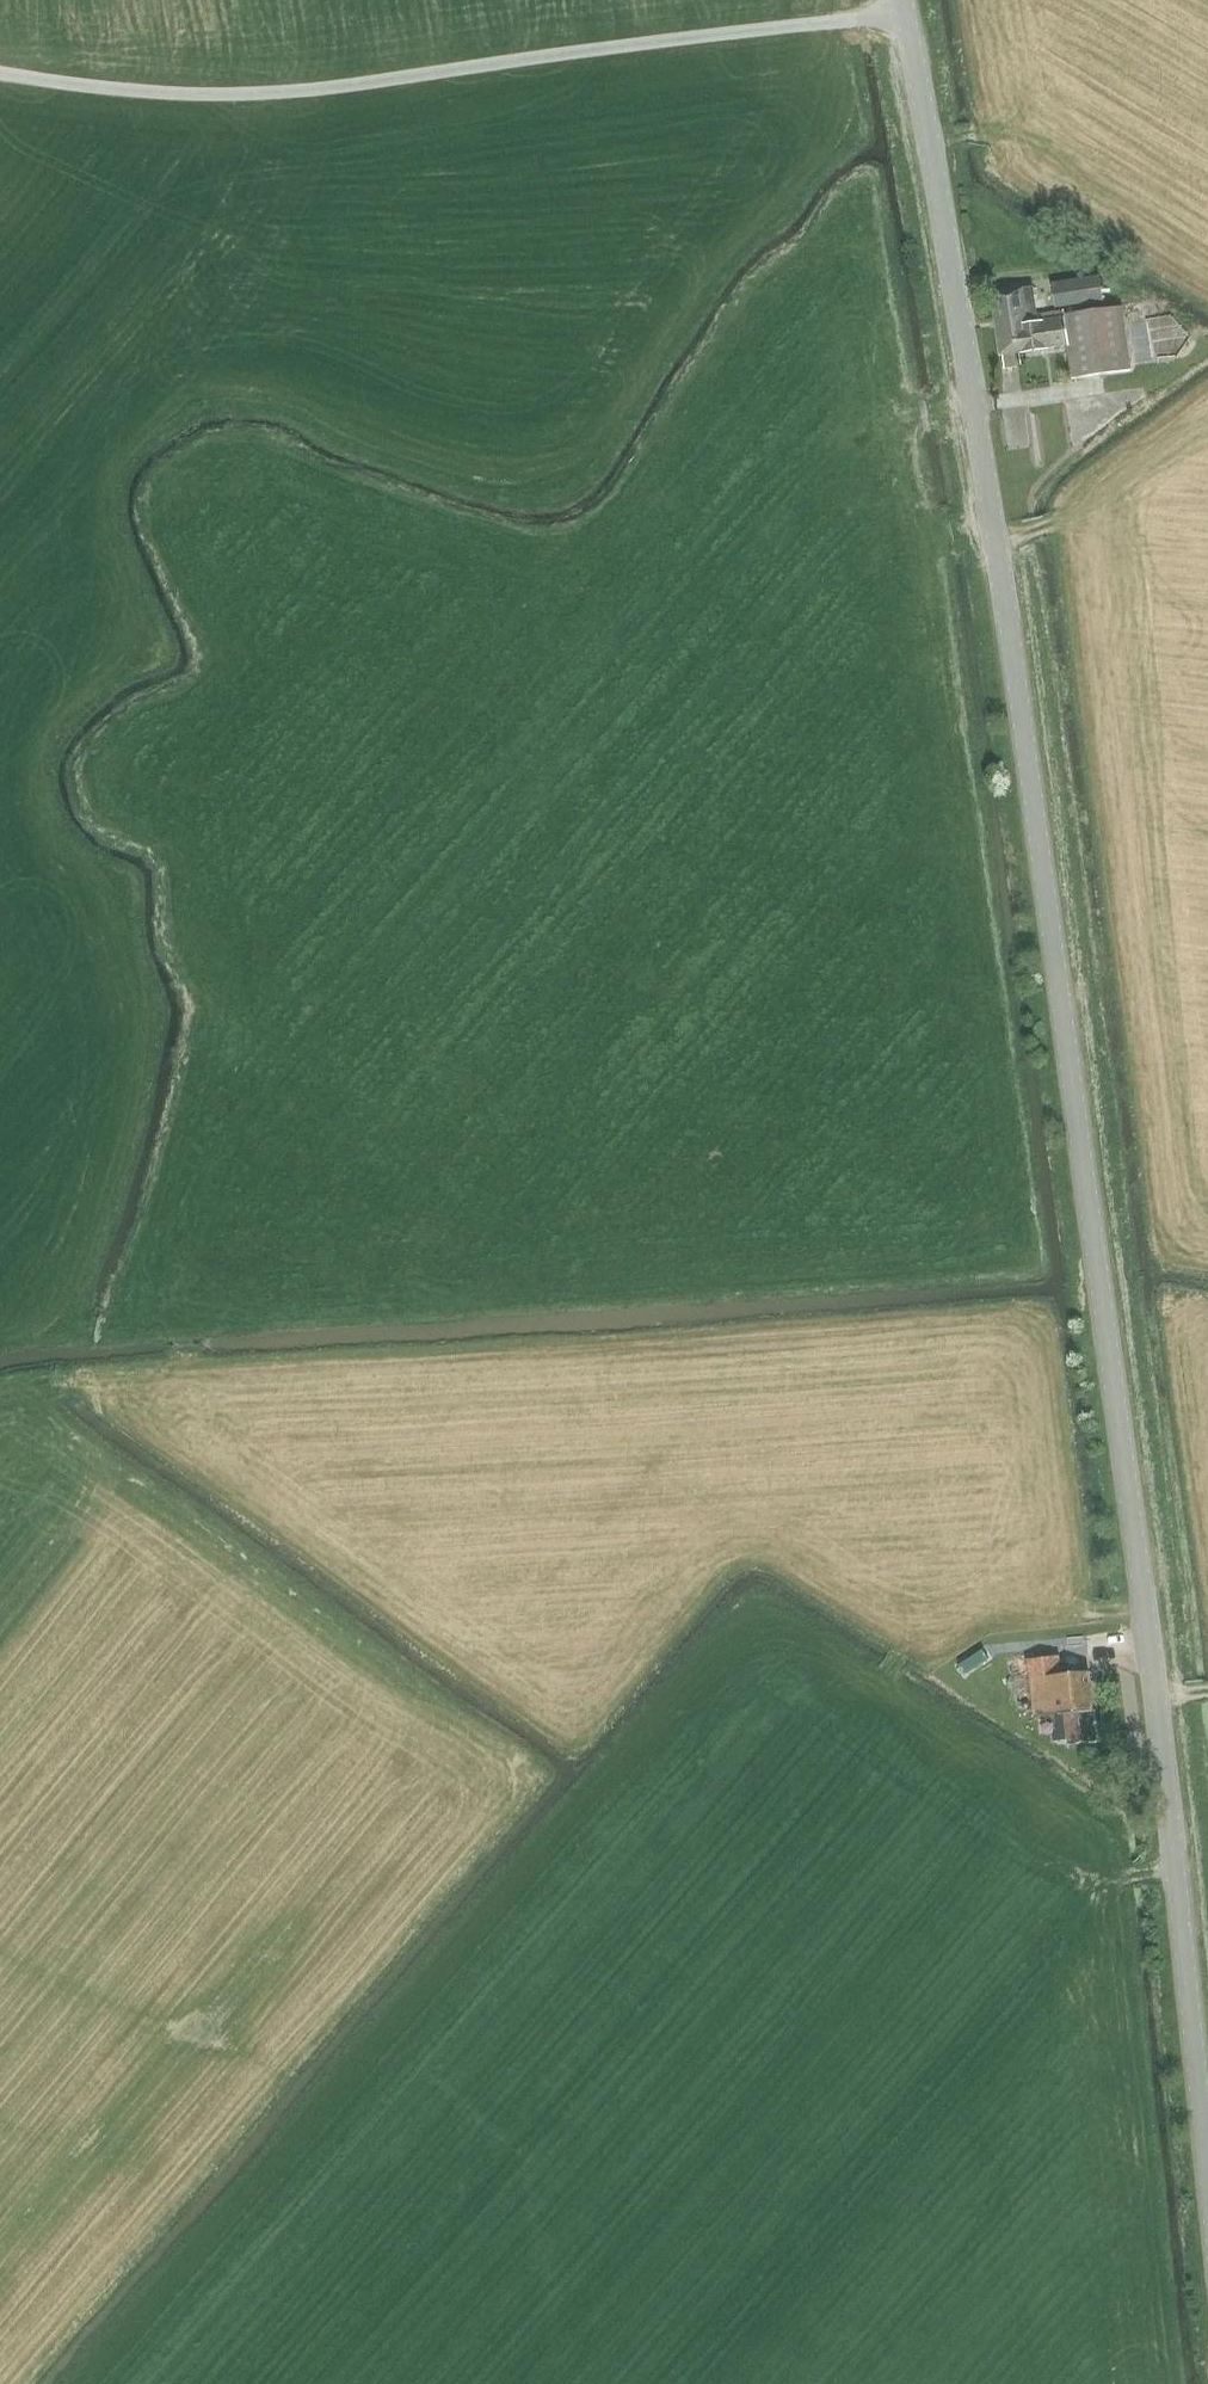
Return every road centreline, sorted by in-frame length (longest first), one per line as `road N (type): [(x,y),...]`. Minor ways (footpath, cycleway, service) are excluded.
road 1 (tertiary): [(1207,2188),(1101,1290),(1002,581),(903,0)]

